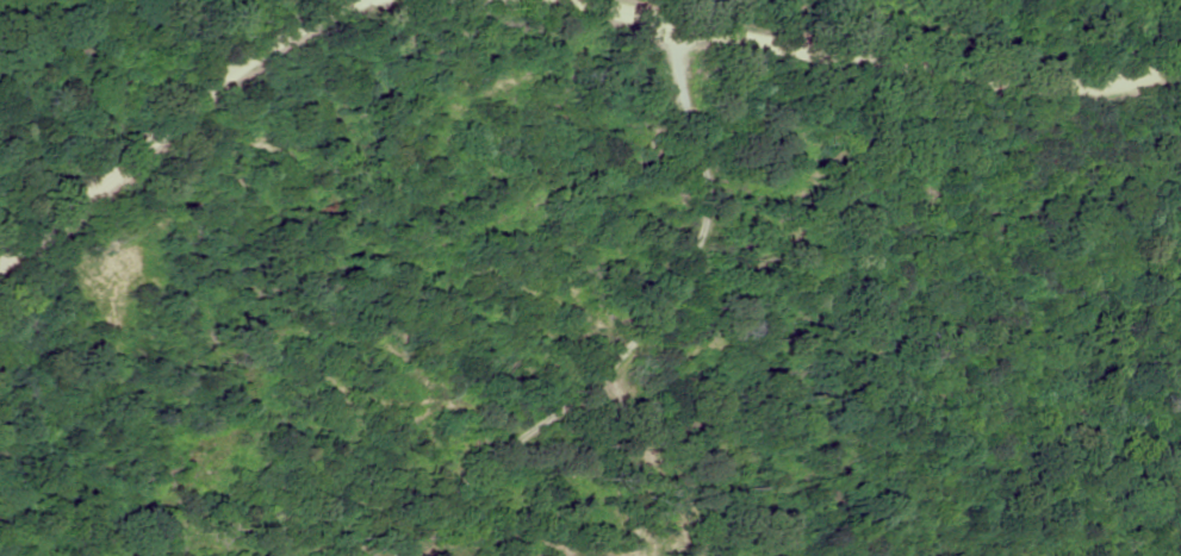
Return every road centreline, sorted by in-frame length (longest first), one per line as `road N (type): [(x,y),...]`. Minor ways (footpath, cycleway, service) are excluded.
road 1 (residential): [(466,555),(646,349),(682,258),(676,96),(661,0)]
road 2 (residential): [(0,221),(250,48),(353,0)]
road 3 (residential): [(818,0),(1137,36),(1180,31)]

